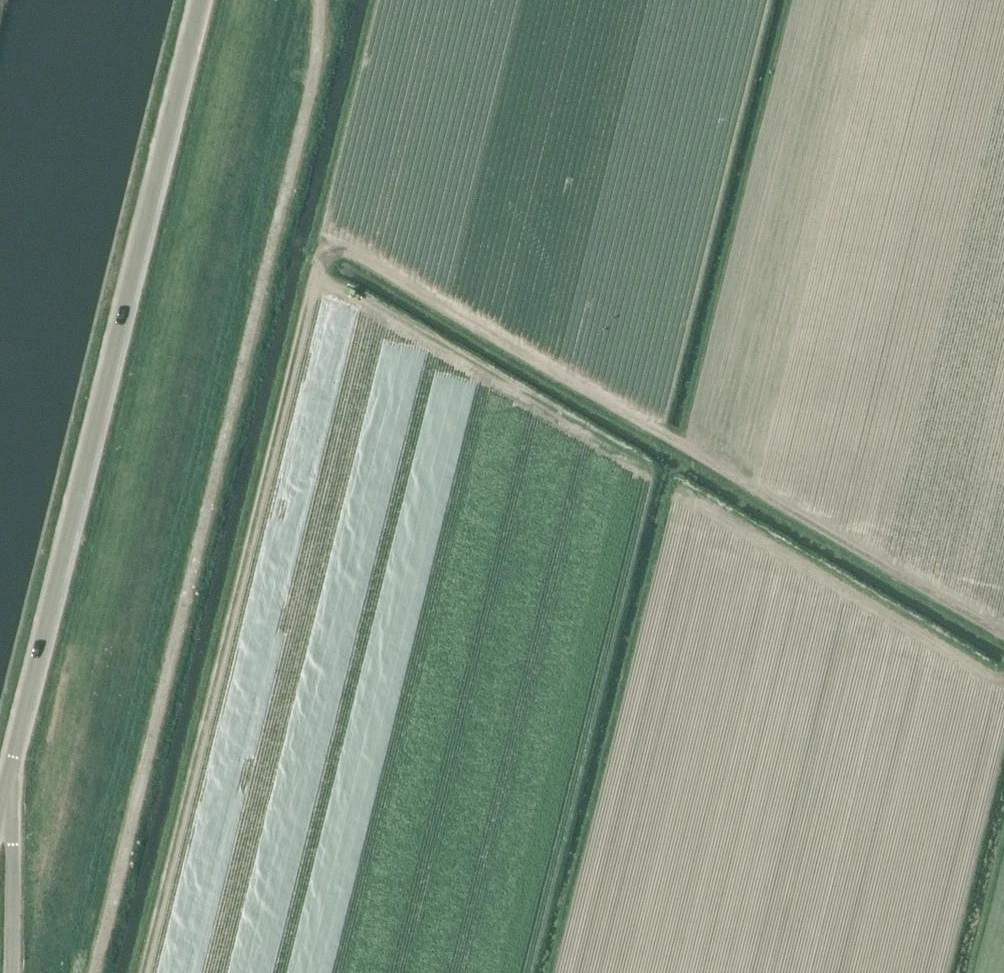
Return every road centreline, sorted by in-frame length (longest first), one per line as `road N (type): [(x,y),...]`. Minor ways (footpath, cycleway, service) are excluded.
road 1 (unclassified): [(9,783),(204,0)]
road 2 (unclassified): [(7,972),(9,783)]

